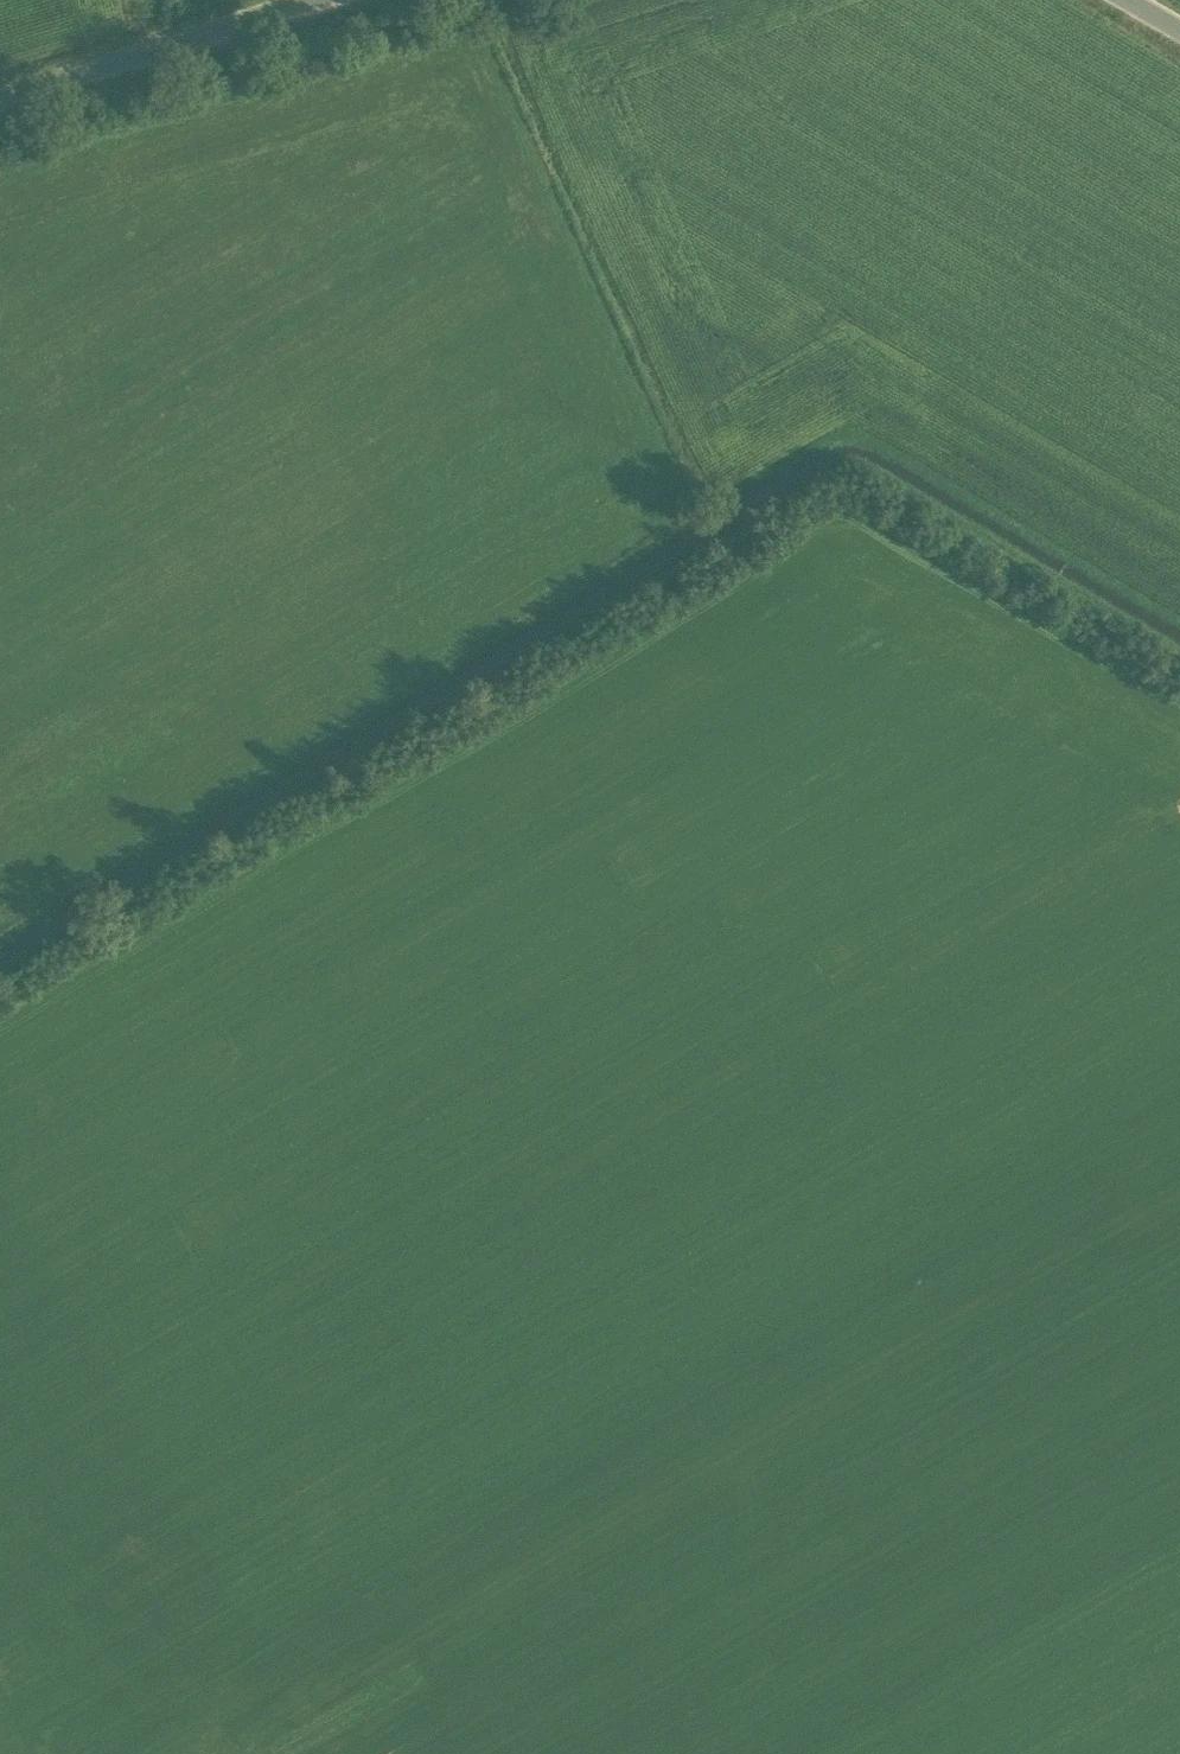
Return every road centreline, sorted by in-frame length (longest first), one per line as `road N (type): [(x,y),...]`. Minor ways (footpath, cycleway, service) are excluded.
road 1 (unclassified): [(0,97),(316,0)]

